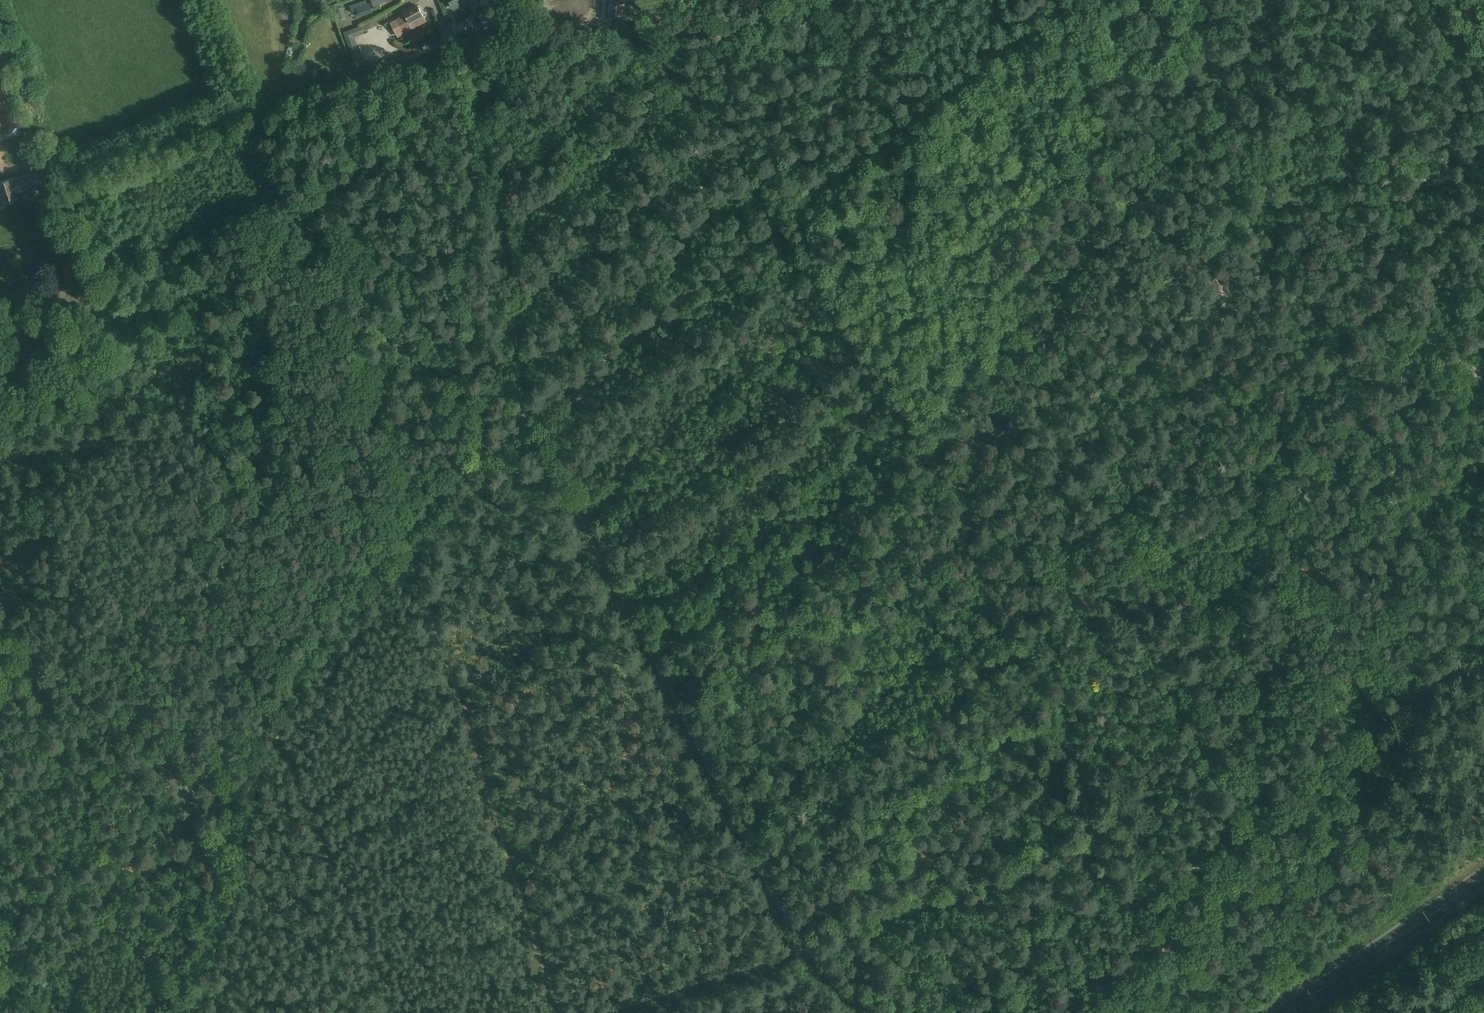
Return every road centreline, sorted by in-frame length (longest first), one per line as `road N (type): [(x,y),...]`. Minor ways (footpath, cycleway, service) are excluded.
road 1 (track): [(449,36),(279,110),(269,119),(269,135),(311,233),(562,1012)]
road 2 (track): [(605,1012),(1094,851),(1122,893),(1154,893),(1217,863),(1255,814),(1483,642)]
road 3 (track): [(1094,851),(1033,569),(975,517),(939,468),(641,21)]
road 4 (track): [(525,416),(1035,21),(1084,0)]
road 5 (track): [(172,973),(200,913),(245,757),(319,631),(391,535),(525,416)]
road 6 (track): [(867,1012),(798,937),(650,653)]
road 7 (track): [(525,416),(490,130),(516,28)]
road 8 (track): [(1429,211),(1405,199),(1317,204),(1271,191),(1170,102),(1120,77)]
road 9 (track): [(650,653),(819,568),(931,455)]
road 10 (track): [(400,1012),(335,878),(291,753),(264,720)]
road 11 (track): [(0,703),(49,671),(213,780),(258,782)]
road 12 (track): [(1483,459),(1425,501),(1423,525),(1446,562),(1446,606),(1438,646),(1414,691)]
road 13 (track): [(650,653),(525,416)]
road 14 (track): [(172,973),(0,821)]
road 15 (track): [(1483,375),(1433,339),(1424,321),(1443,254),(1429,211)]
road 16 (track): [(657,0),(641,21),(621,29),(522,5)]

